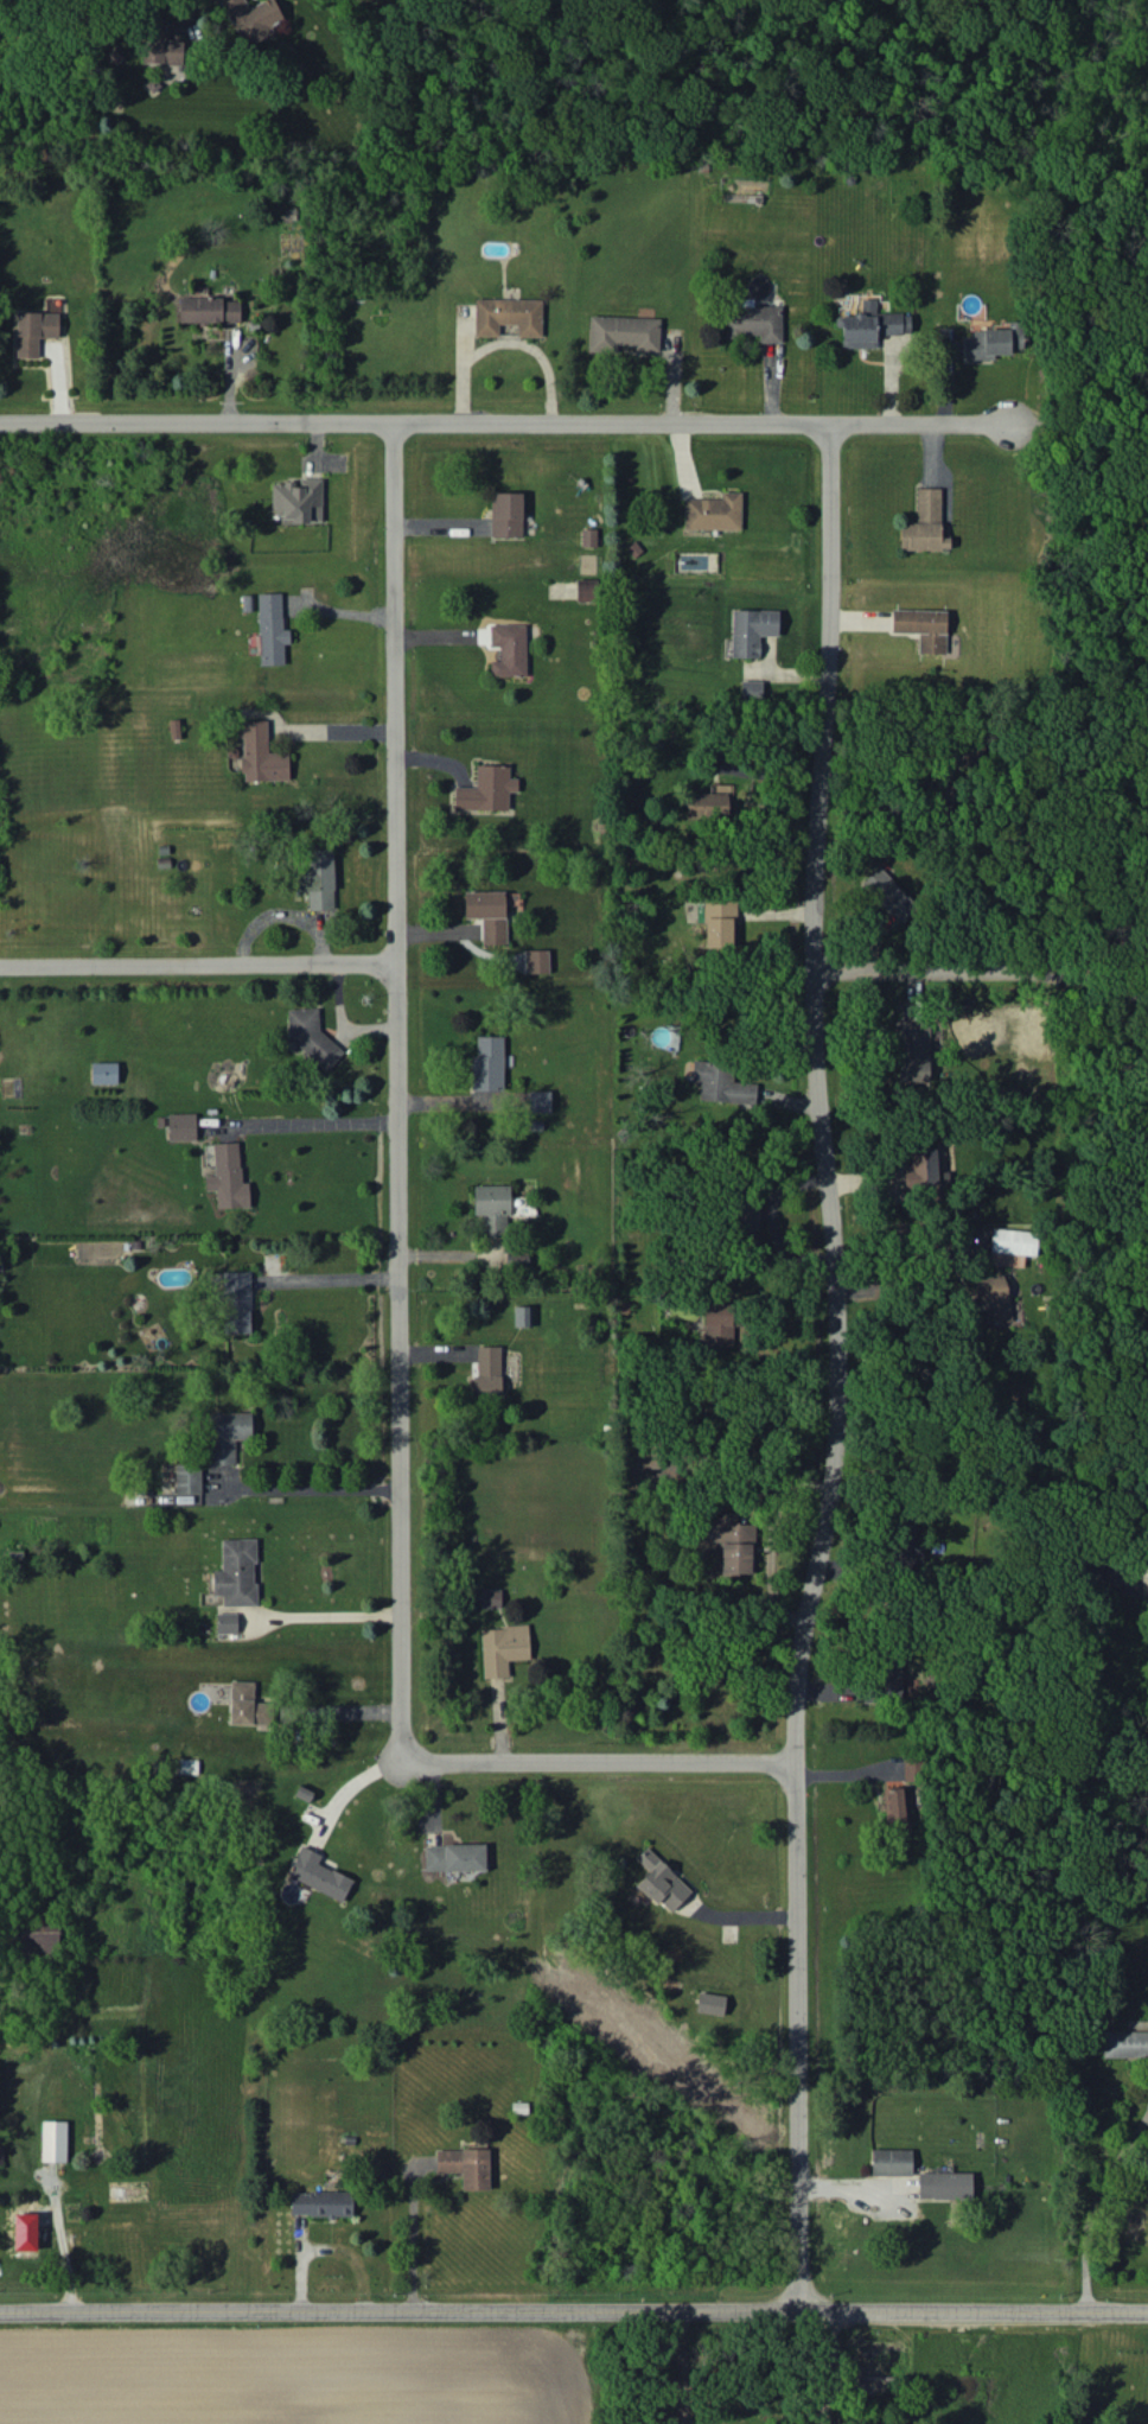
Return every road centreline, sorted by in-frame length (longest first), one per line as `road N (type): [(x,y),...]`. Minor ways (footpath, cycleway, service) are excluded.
road 1 (residential): [(804,2308),(790,1756),(801,1647),(830,1503),(838,1359),(812,967),(824,425)]
road 2 (residential): [(396,1749),(393,425)]
road 3 (tertiary): [(0,2314),(1147,2307)]
road 4 (residential): [(0,424),(1007,422)]
road 5 (residential): [(790,1756),(396,1749)]
road 6 (residential): [(0,966),(394,965)]

